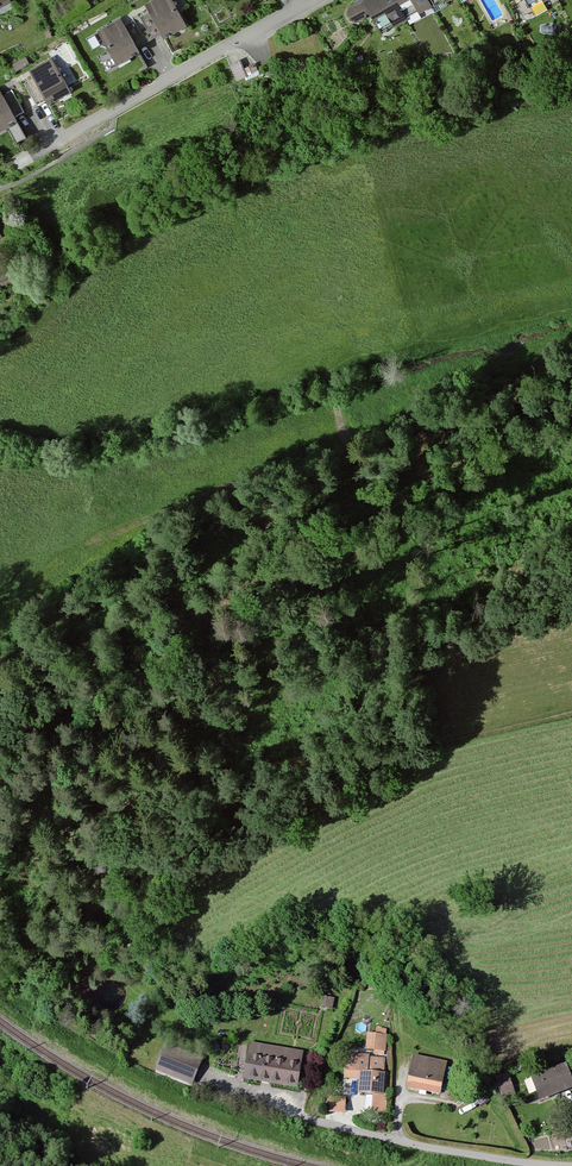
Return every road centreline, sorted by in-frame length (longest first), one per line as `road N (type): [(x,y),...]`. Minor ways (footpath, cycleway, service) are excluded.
road 1 (residential): [(559,1165),(429,1147),(234,1093)]
road 2 (residential): [(309,0),(21,163)]
road 3 (track): [(571,405),(472,406),(369,433),(351,425),(332,374),(309,357)]

